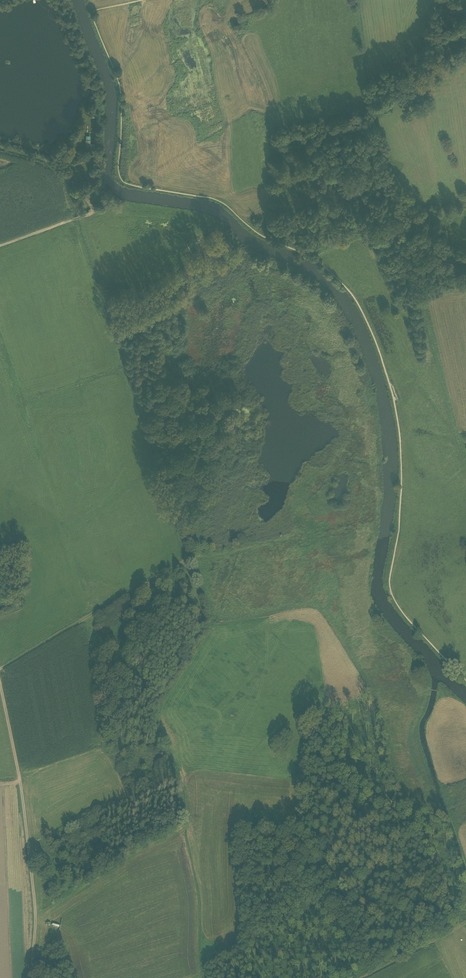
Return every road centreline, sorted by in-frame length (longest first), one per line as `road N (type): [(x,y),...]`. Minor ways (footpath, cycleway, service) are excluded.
road 1 (track): [(0,670),(185,562),(202,630),(215,636)]
road 2 (track): [(0,685),(35,914),(32,977)]

